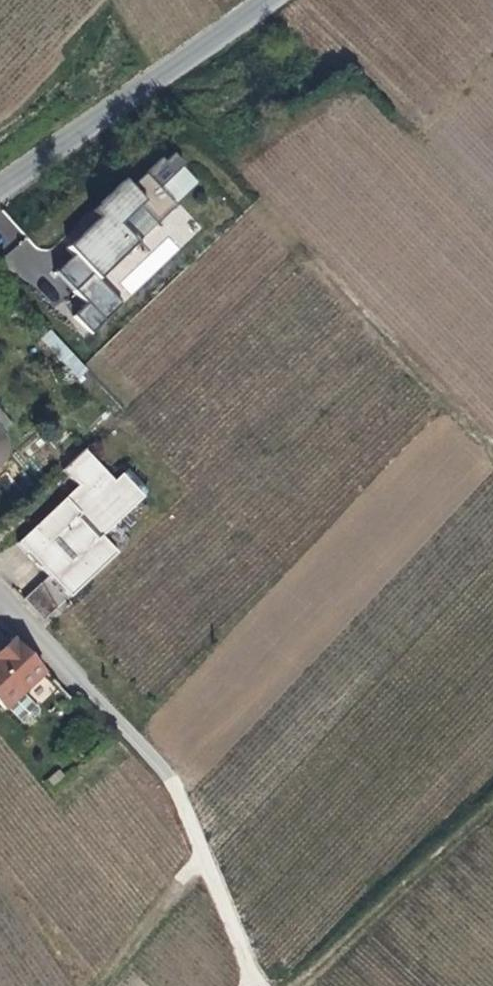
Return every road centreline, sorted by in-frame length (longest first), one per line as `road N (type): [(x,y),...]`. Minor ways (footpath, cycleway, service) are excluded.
road 1 (unclassified): [(271,0),(0,184)]
road 2 (residential): [(0,583),(174,772)]
road 3 (track): [(174,772),(261,985)]

